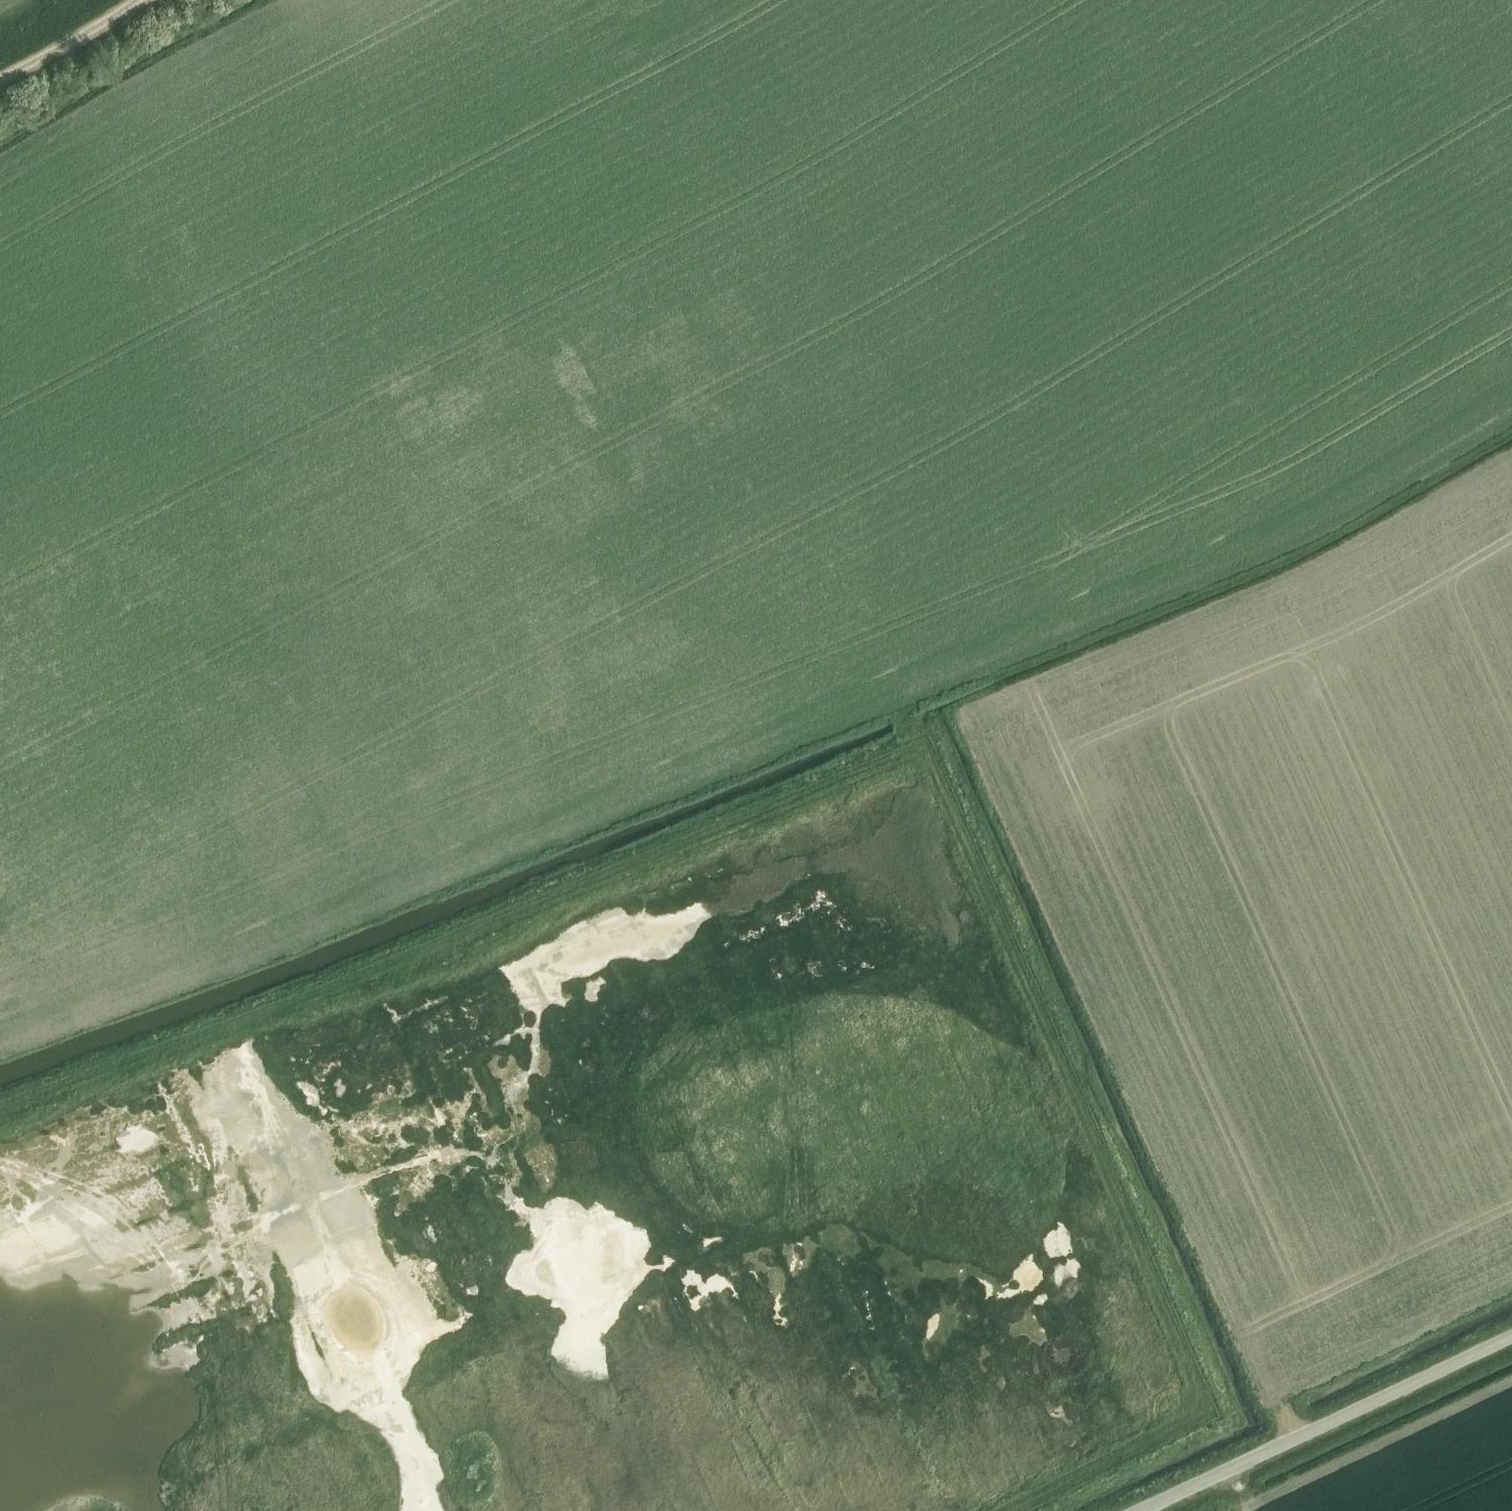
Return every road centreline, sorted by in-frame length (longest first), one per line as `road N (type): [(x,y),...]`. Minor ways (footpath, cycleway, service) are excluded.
road 1 (unclassified): [(1135,1510),(1511,1333)]
road 2 (track): [(0,79),(144,0)]

